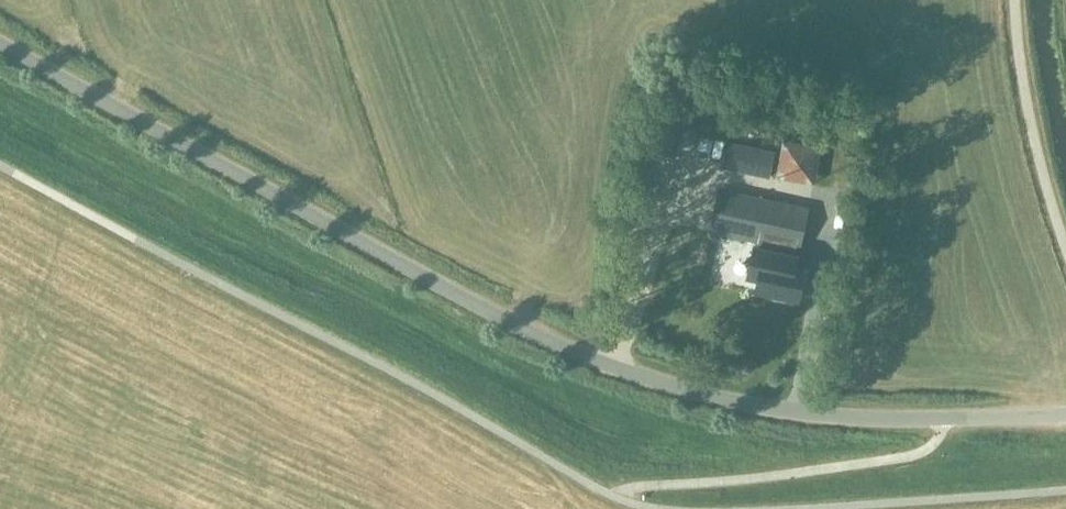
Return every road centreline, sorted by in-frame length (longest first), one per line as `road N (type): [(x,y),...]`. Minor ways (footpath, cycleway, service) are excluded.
road 1 (unclassified): [(1065,415),(793,413),(624,373),(529,336),(0,49)]

